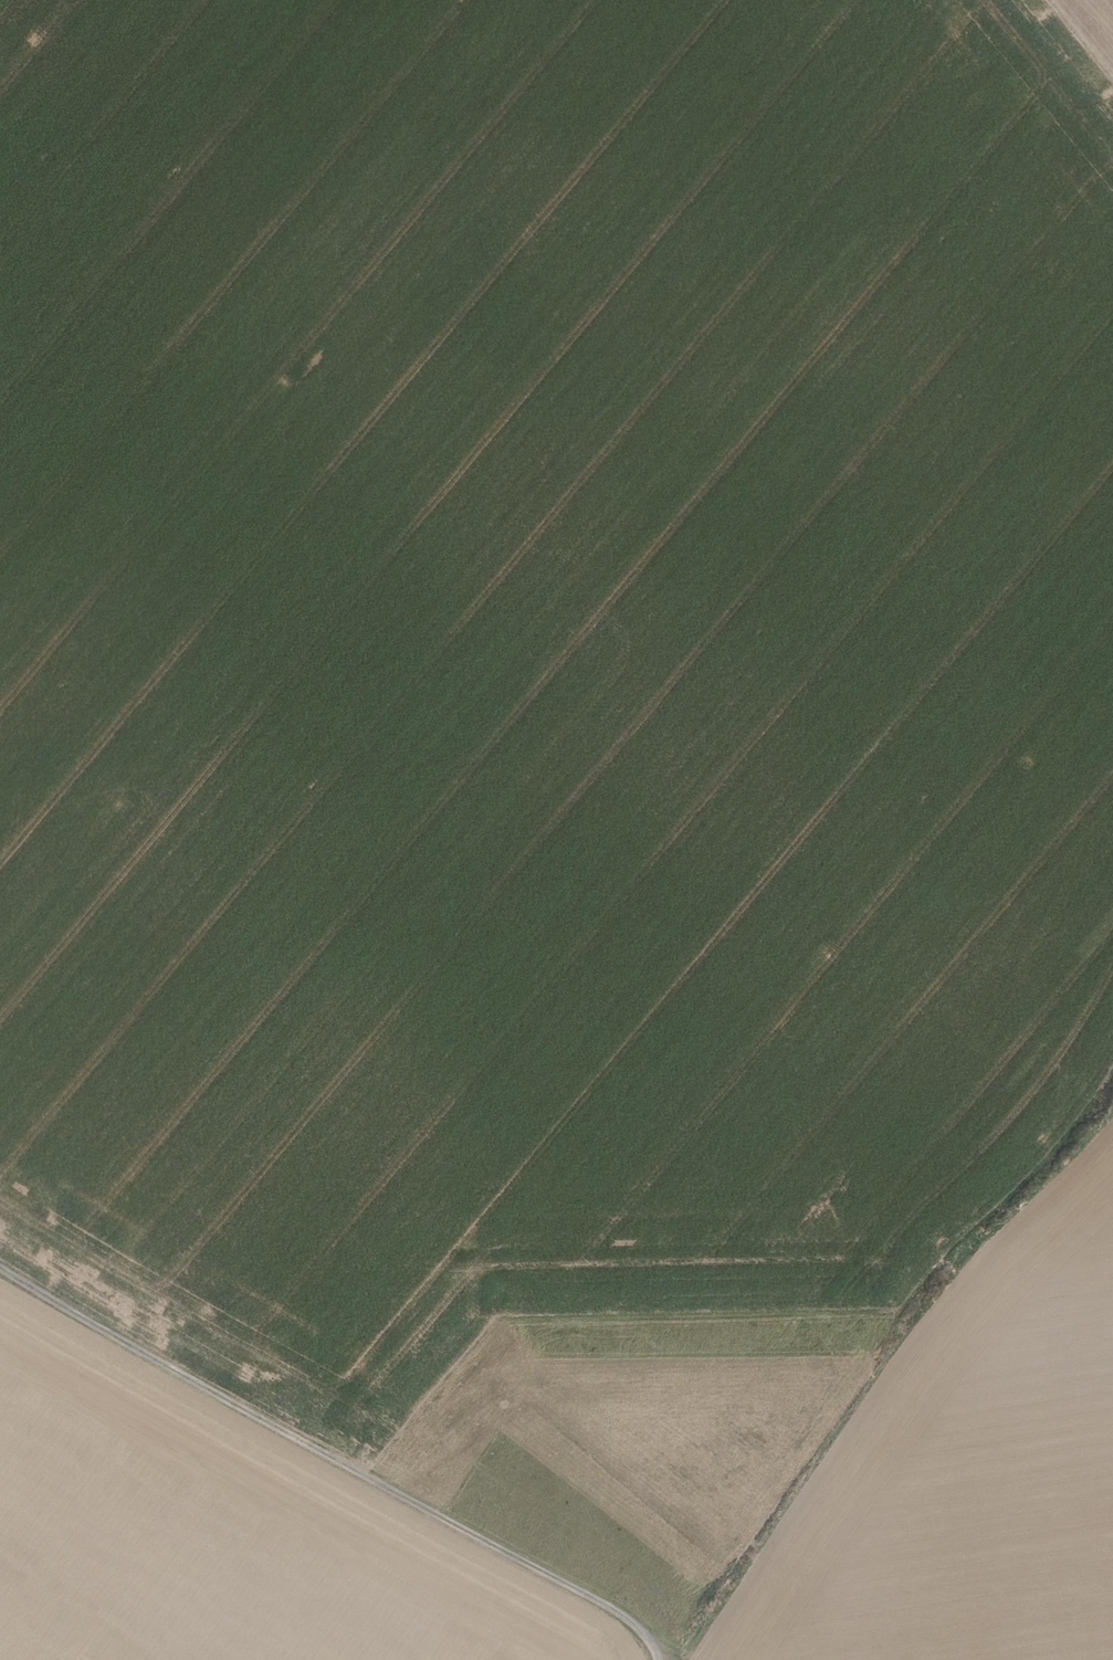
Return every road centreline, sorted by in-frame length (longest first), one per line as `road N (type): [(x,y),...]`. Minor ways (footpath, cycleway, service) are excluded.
road 1 (track): [(658,1659),(622,1618),(83,1330),(0,1275)]
road 2 (track): [(1112,1070),(1039,1205),(986,1245),(868,1381),(774,1516),(689,1659)]

